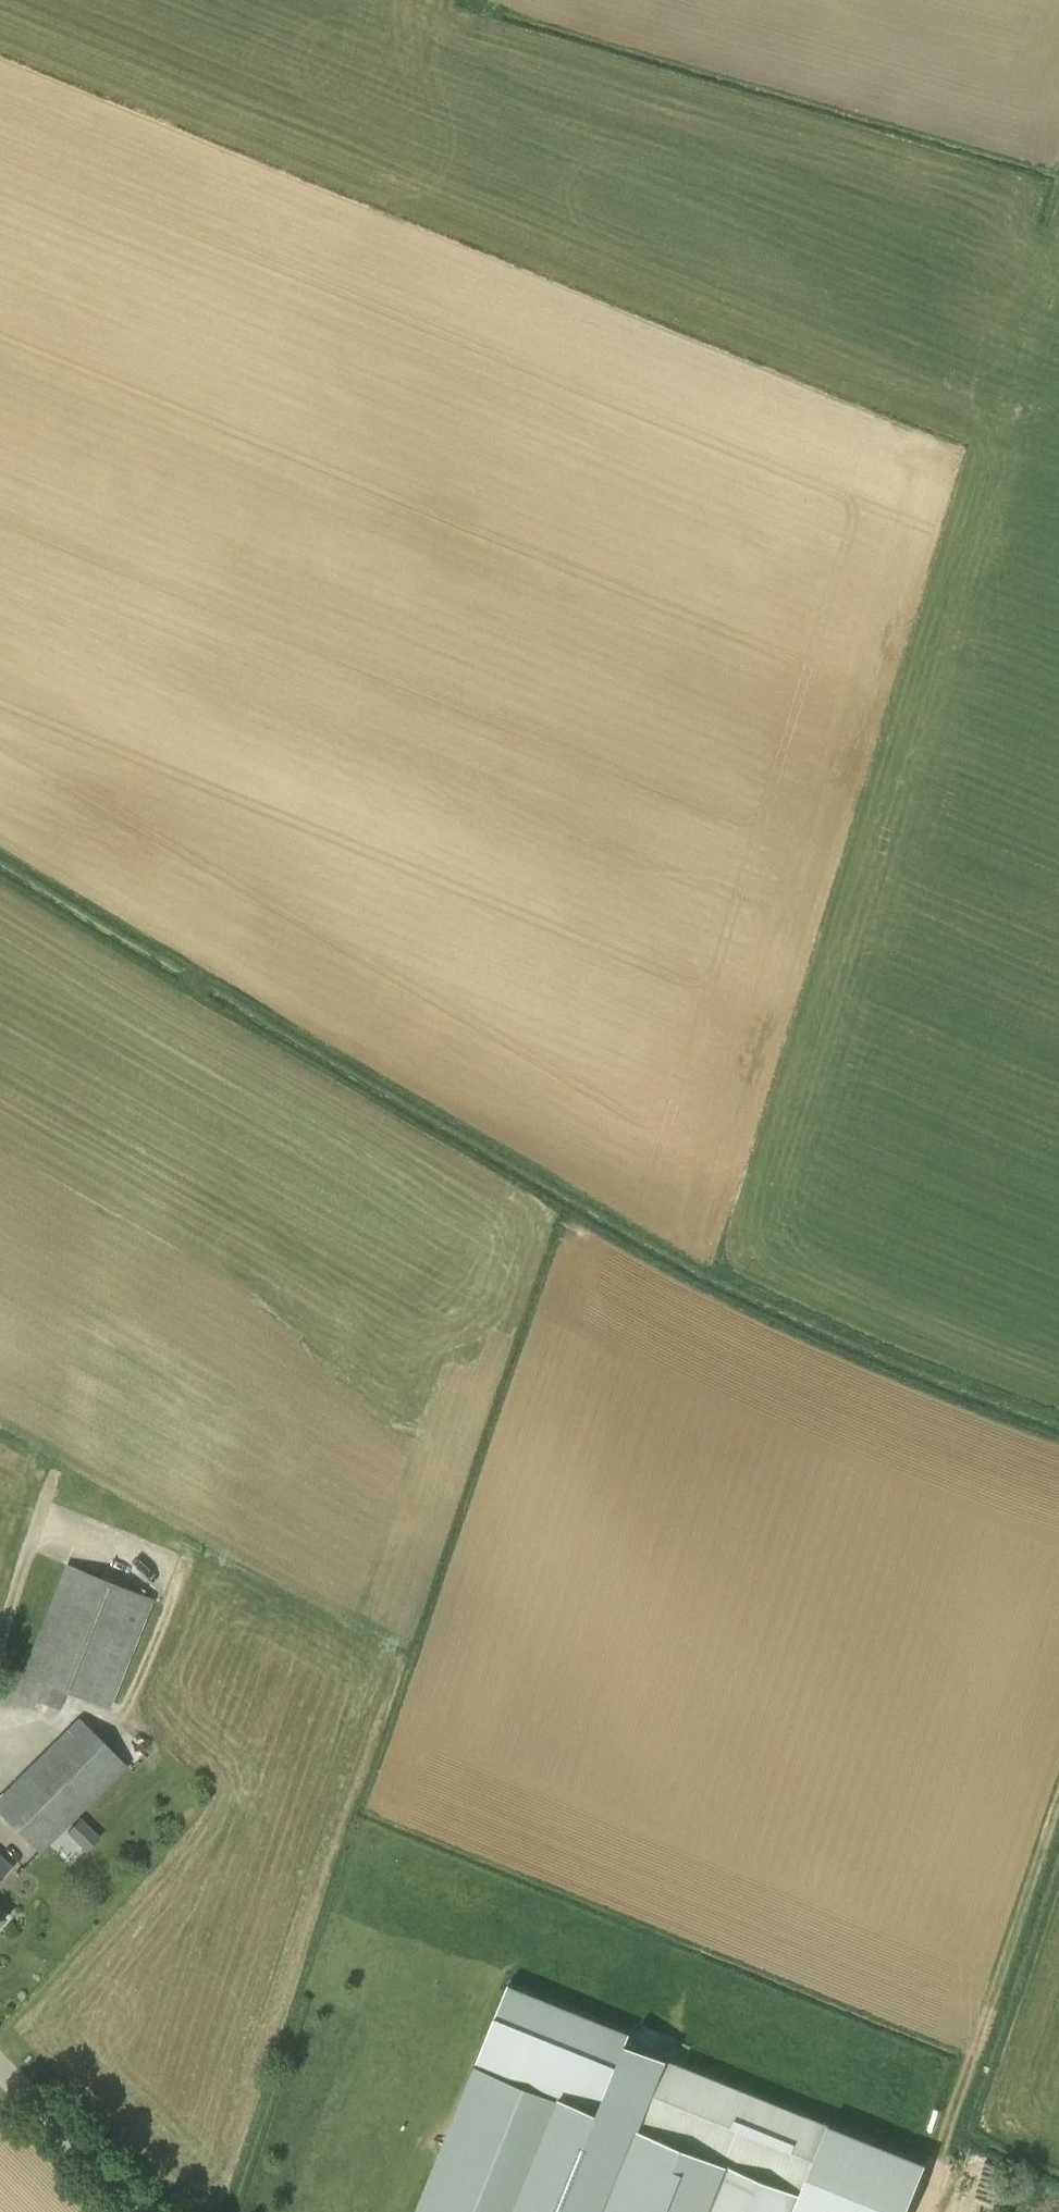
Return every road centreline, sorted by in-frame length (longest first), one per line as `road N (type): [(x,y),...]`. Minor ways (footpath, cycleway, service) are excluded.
road 1 (unclassified): [(139,2211),(0,2071)]

